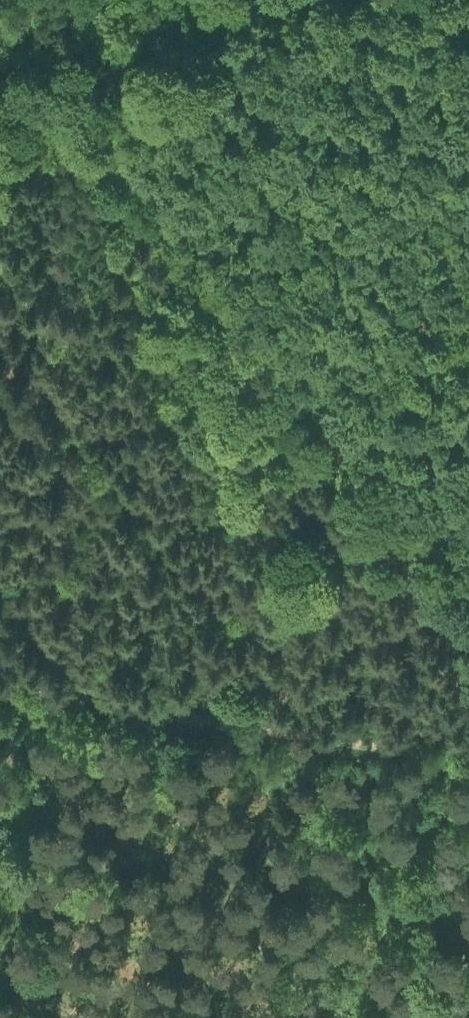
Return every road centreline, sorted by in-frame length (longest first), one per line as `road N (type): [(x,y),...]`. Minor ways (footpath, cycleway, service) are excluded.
road 1 (track): [(468,750),(0,678)]

